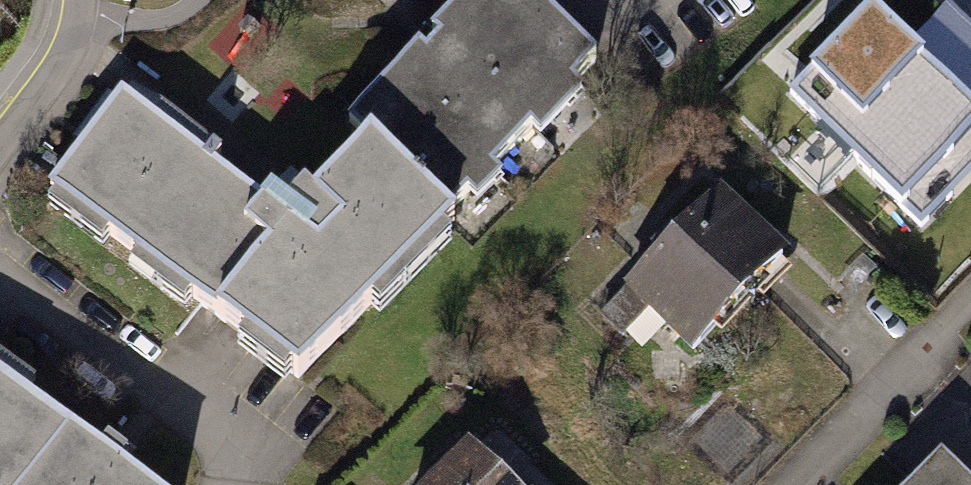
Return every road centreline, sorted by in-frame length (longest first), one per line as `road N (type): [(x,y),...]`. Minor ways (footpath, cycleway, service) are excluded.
road 1 (residential): [(801,484),(970,317)]
road 2 (residential): [(0,133),(56,61),(77,0)]

